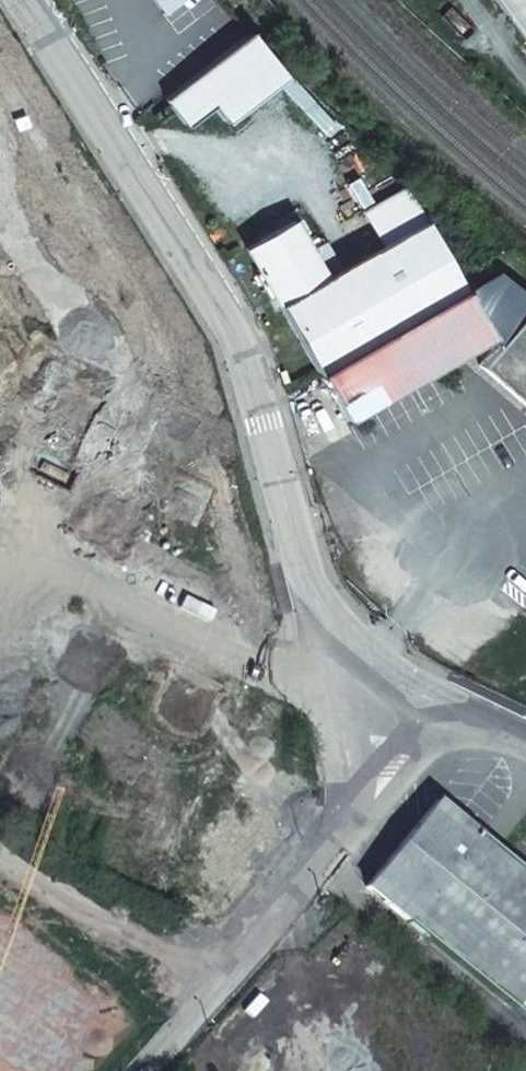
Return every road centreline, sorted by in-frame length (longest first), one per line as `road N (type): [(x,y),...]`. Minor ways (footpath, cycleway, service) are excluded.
road 1 (residential): [(406,690),(342,649),(305,569),(236,333),(23,0)]
road 2 (residential): [(406,690),(398,747),(379,792),(140,1070)]
road 3 (residential): [(525,743),(406,690)]

